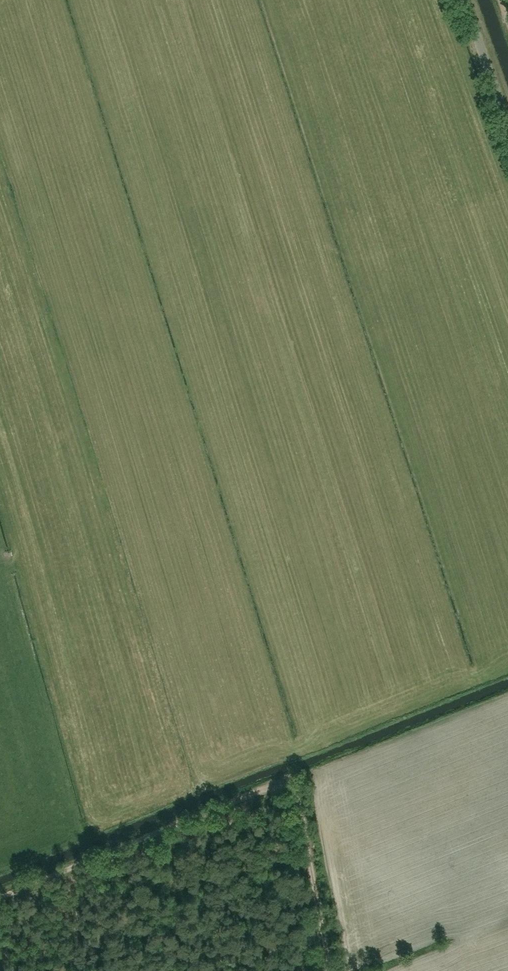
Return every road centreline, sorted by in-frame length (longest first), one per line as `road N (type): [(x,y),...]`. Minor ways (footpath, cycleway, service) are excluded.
road 1 (track): [(0,890),(282,780),(294,804),(327,970)]
road 2 (unclassified): [(507,126),(463,0)]

